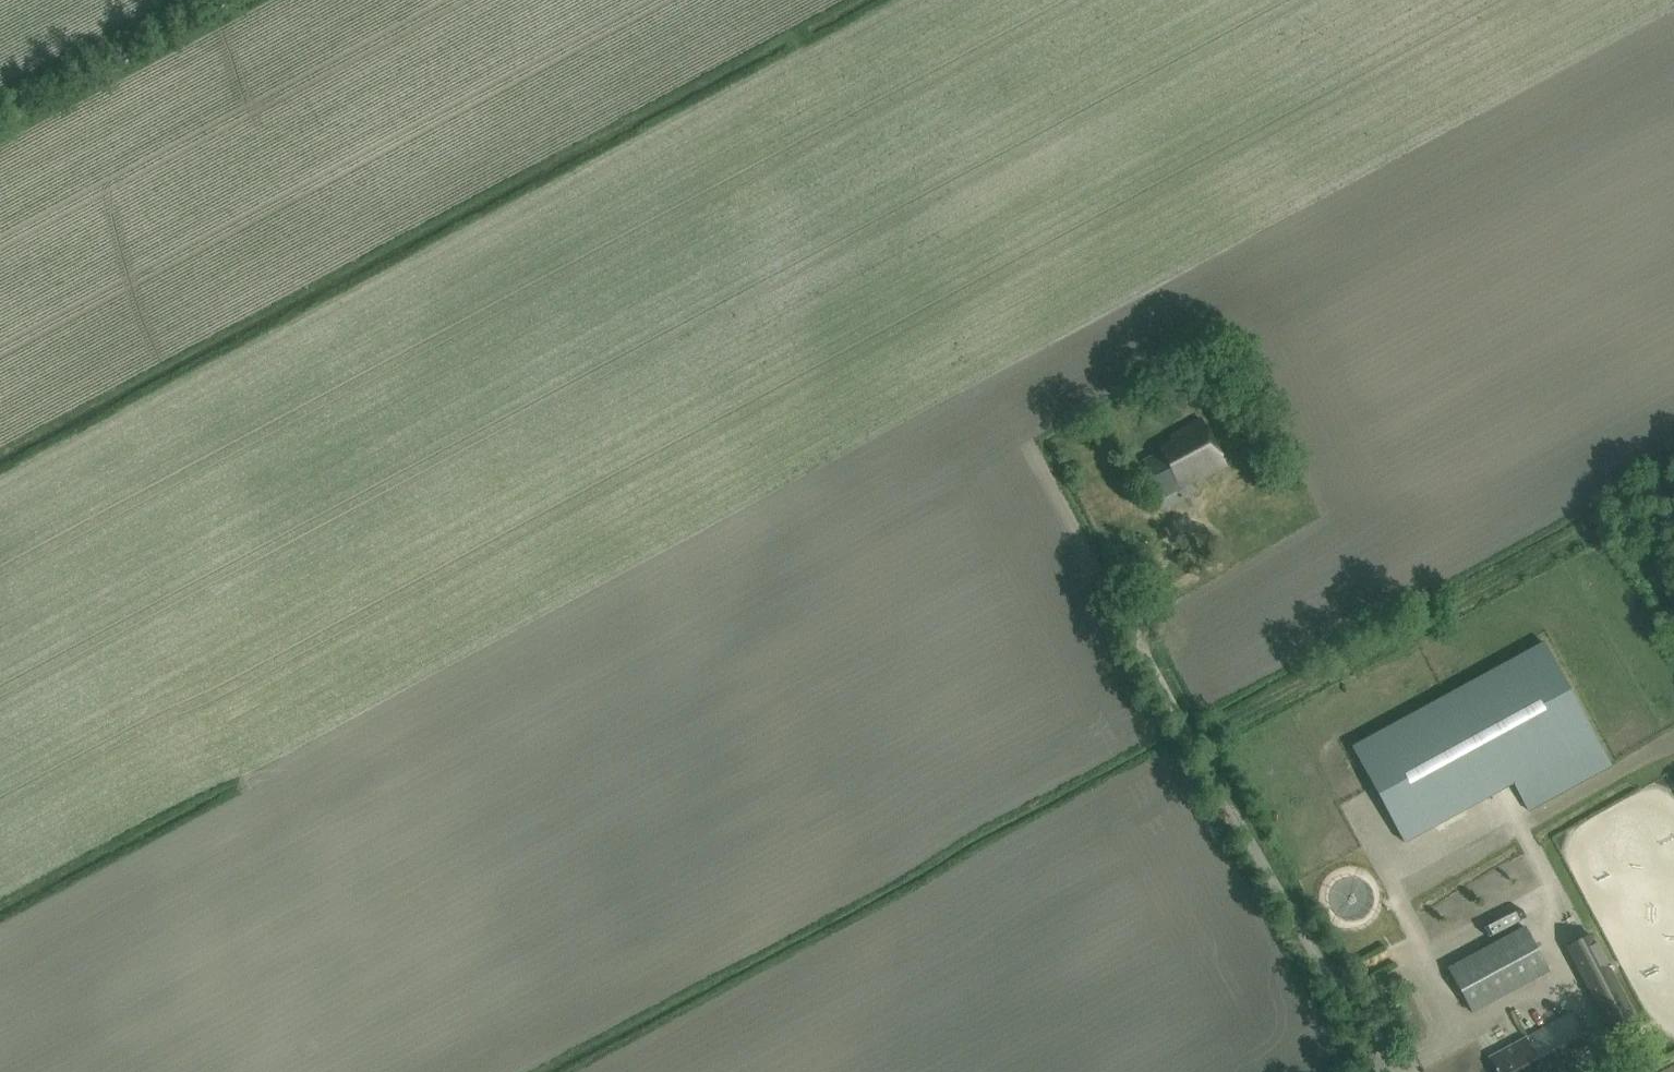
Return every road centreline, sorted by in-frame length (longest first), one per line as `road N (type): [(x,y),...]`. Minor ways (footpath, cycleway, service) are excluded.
road 1 (unclassified): [(1384,1071),(1137,645),(1160,572)]

